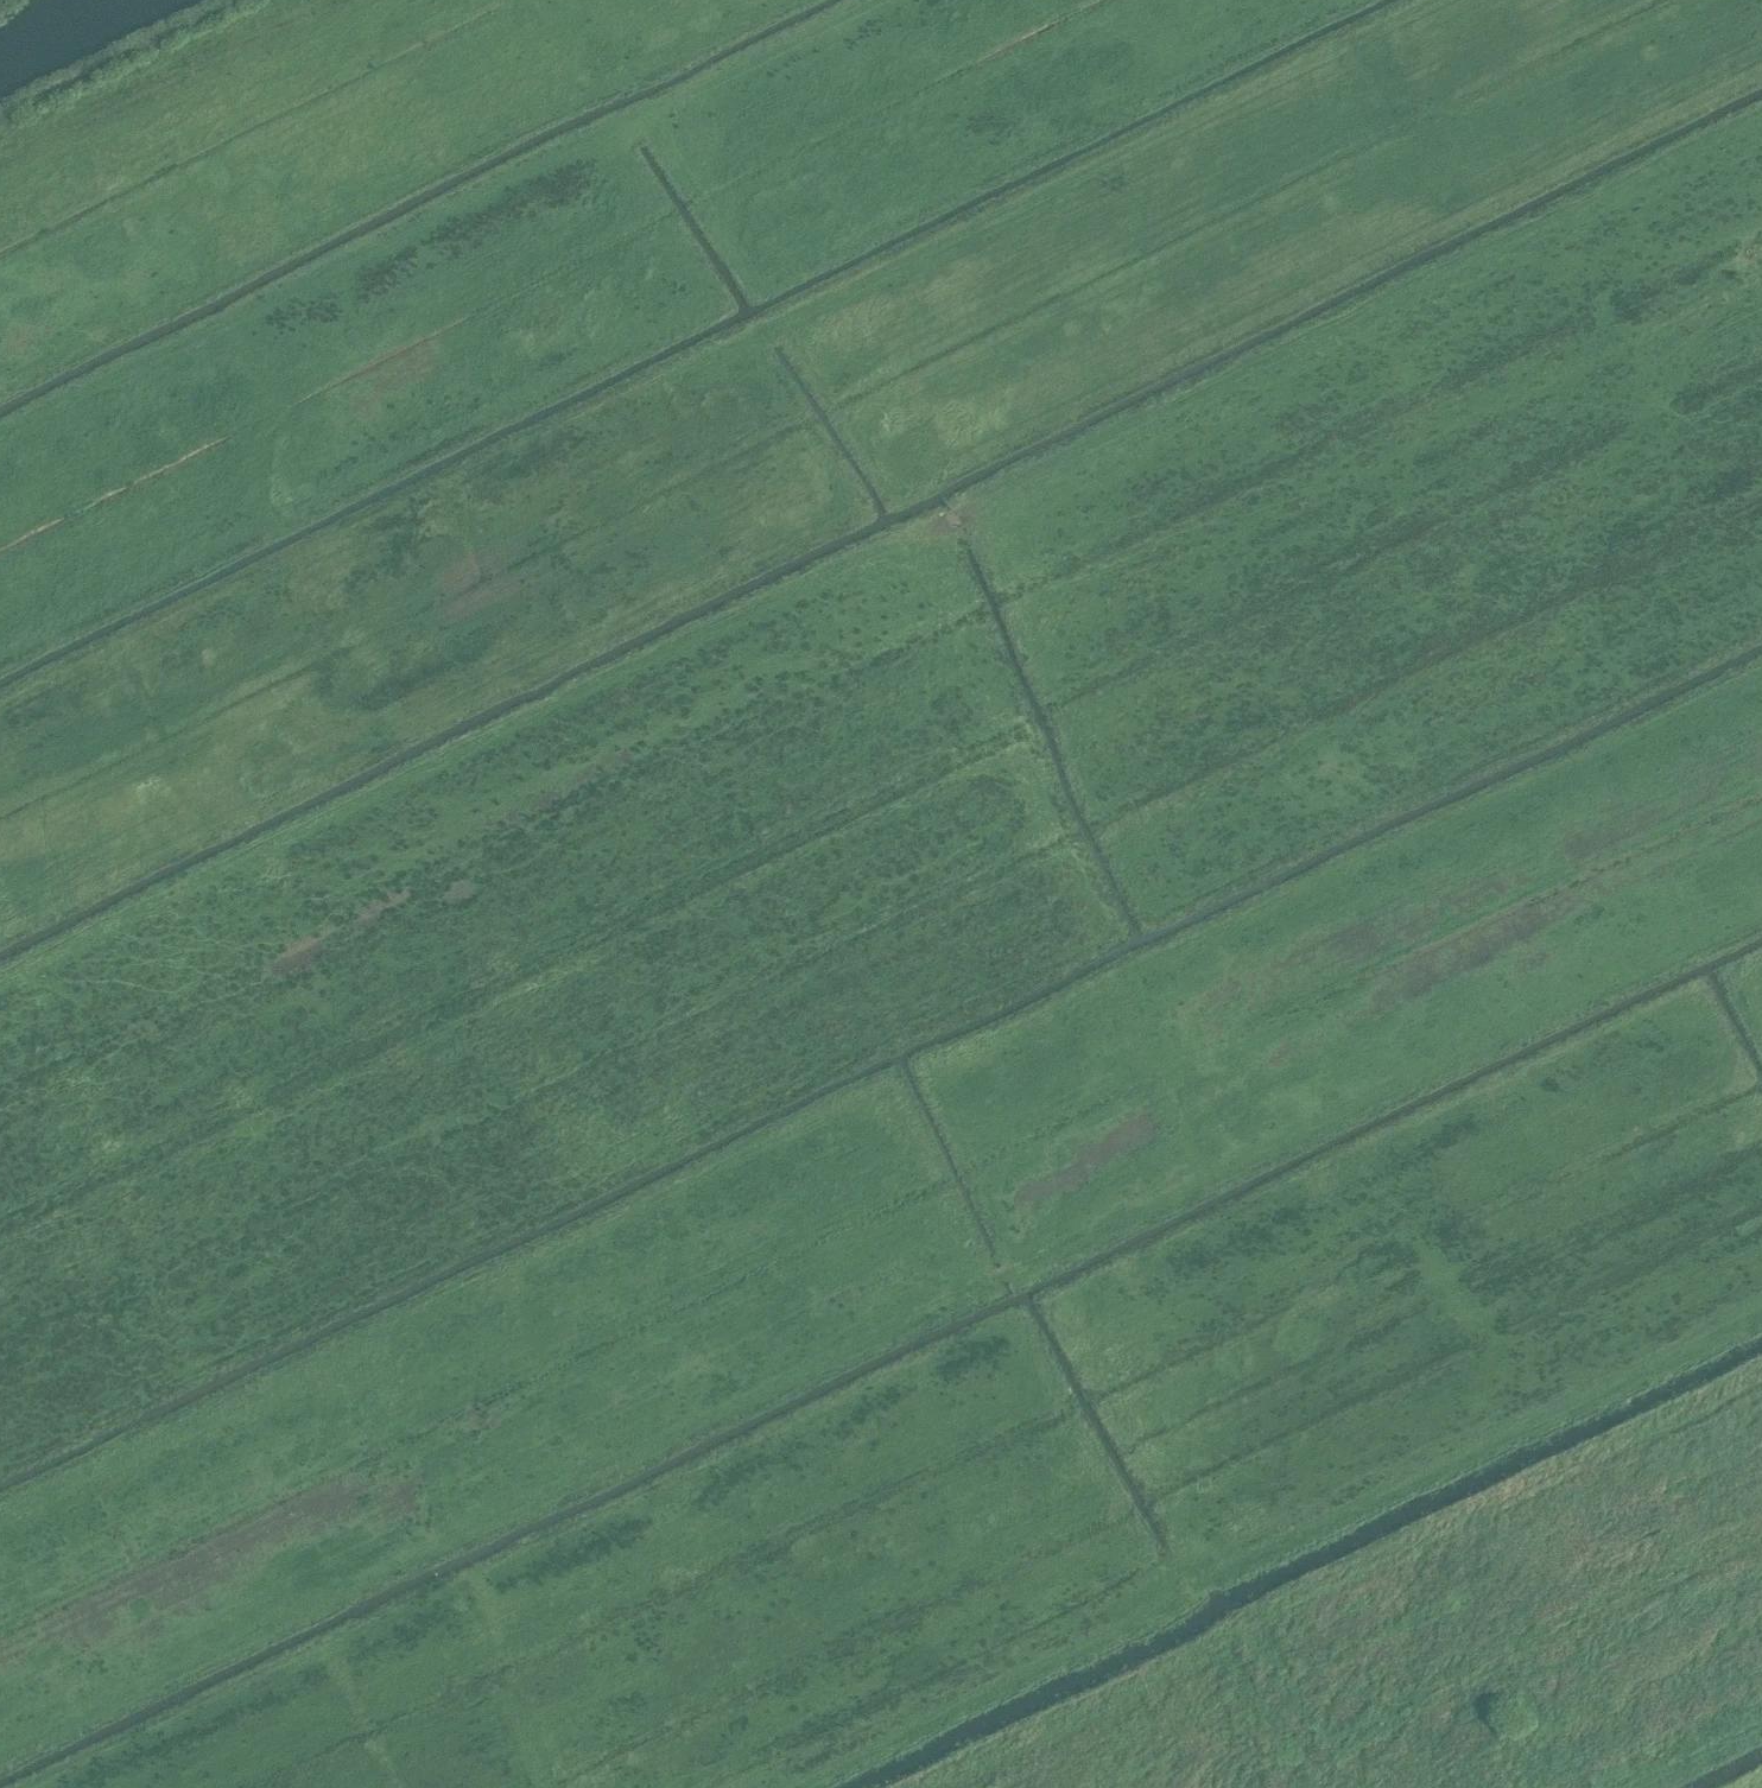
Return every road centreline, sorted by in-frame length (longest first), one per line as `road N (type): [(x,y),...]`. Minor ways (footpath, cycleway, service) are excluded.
road 1 (track): [(1618,1787),(1761,1718)]

